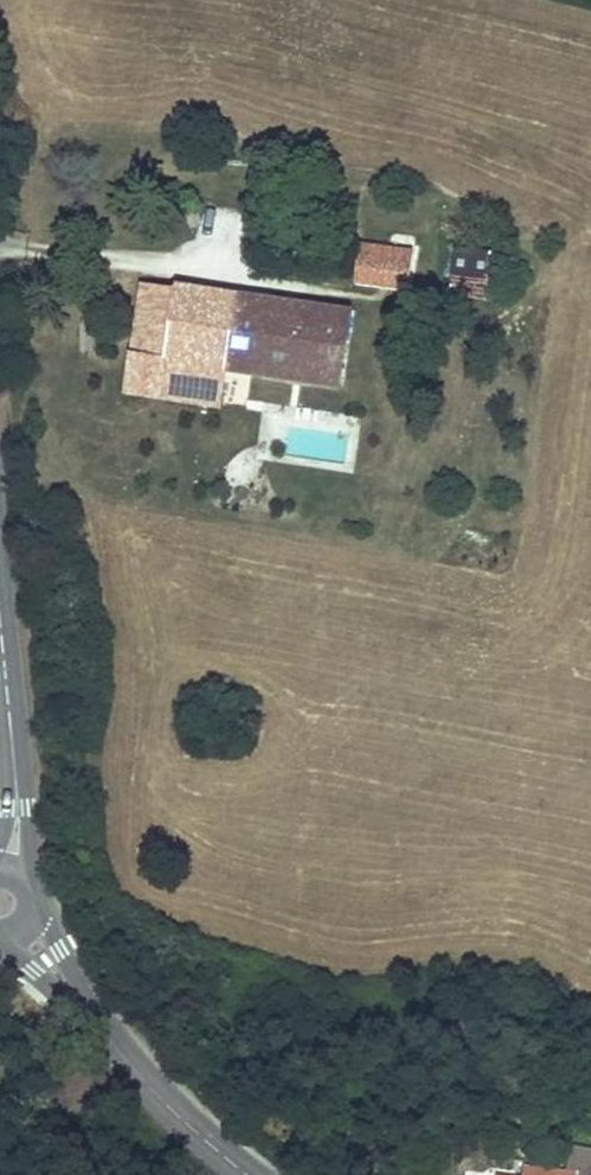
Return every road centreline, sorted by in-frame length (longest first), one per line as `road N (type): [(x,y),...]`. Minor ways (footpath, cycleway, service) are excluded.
road 1 (secondary): [(247,1174),(158,1096),(92,1020)]
road 2 (secondary): [(15,772),(0,601)]
road 3 (secondary): [(92,1020),(32,904)]
road 4 (secondary): [(0,940),(92,1020)]
road 5 (secondary): [(30,891),(27,807),(15,772)]

